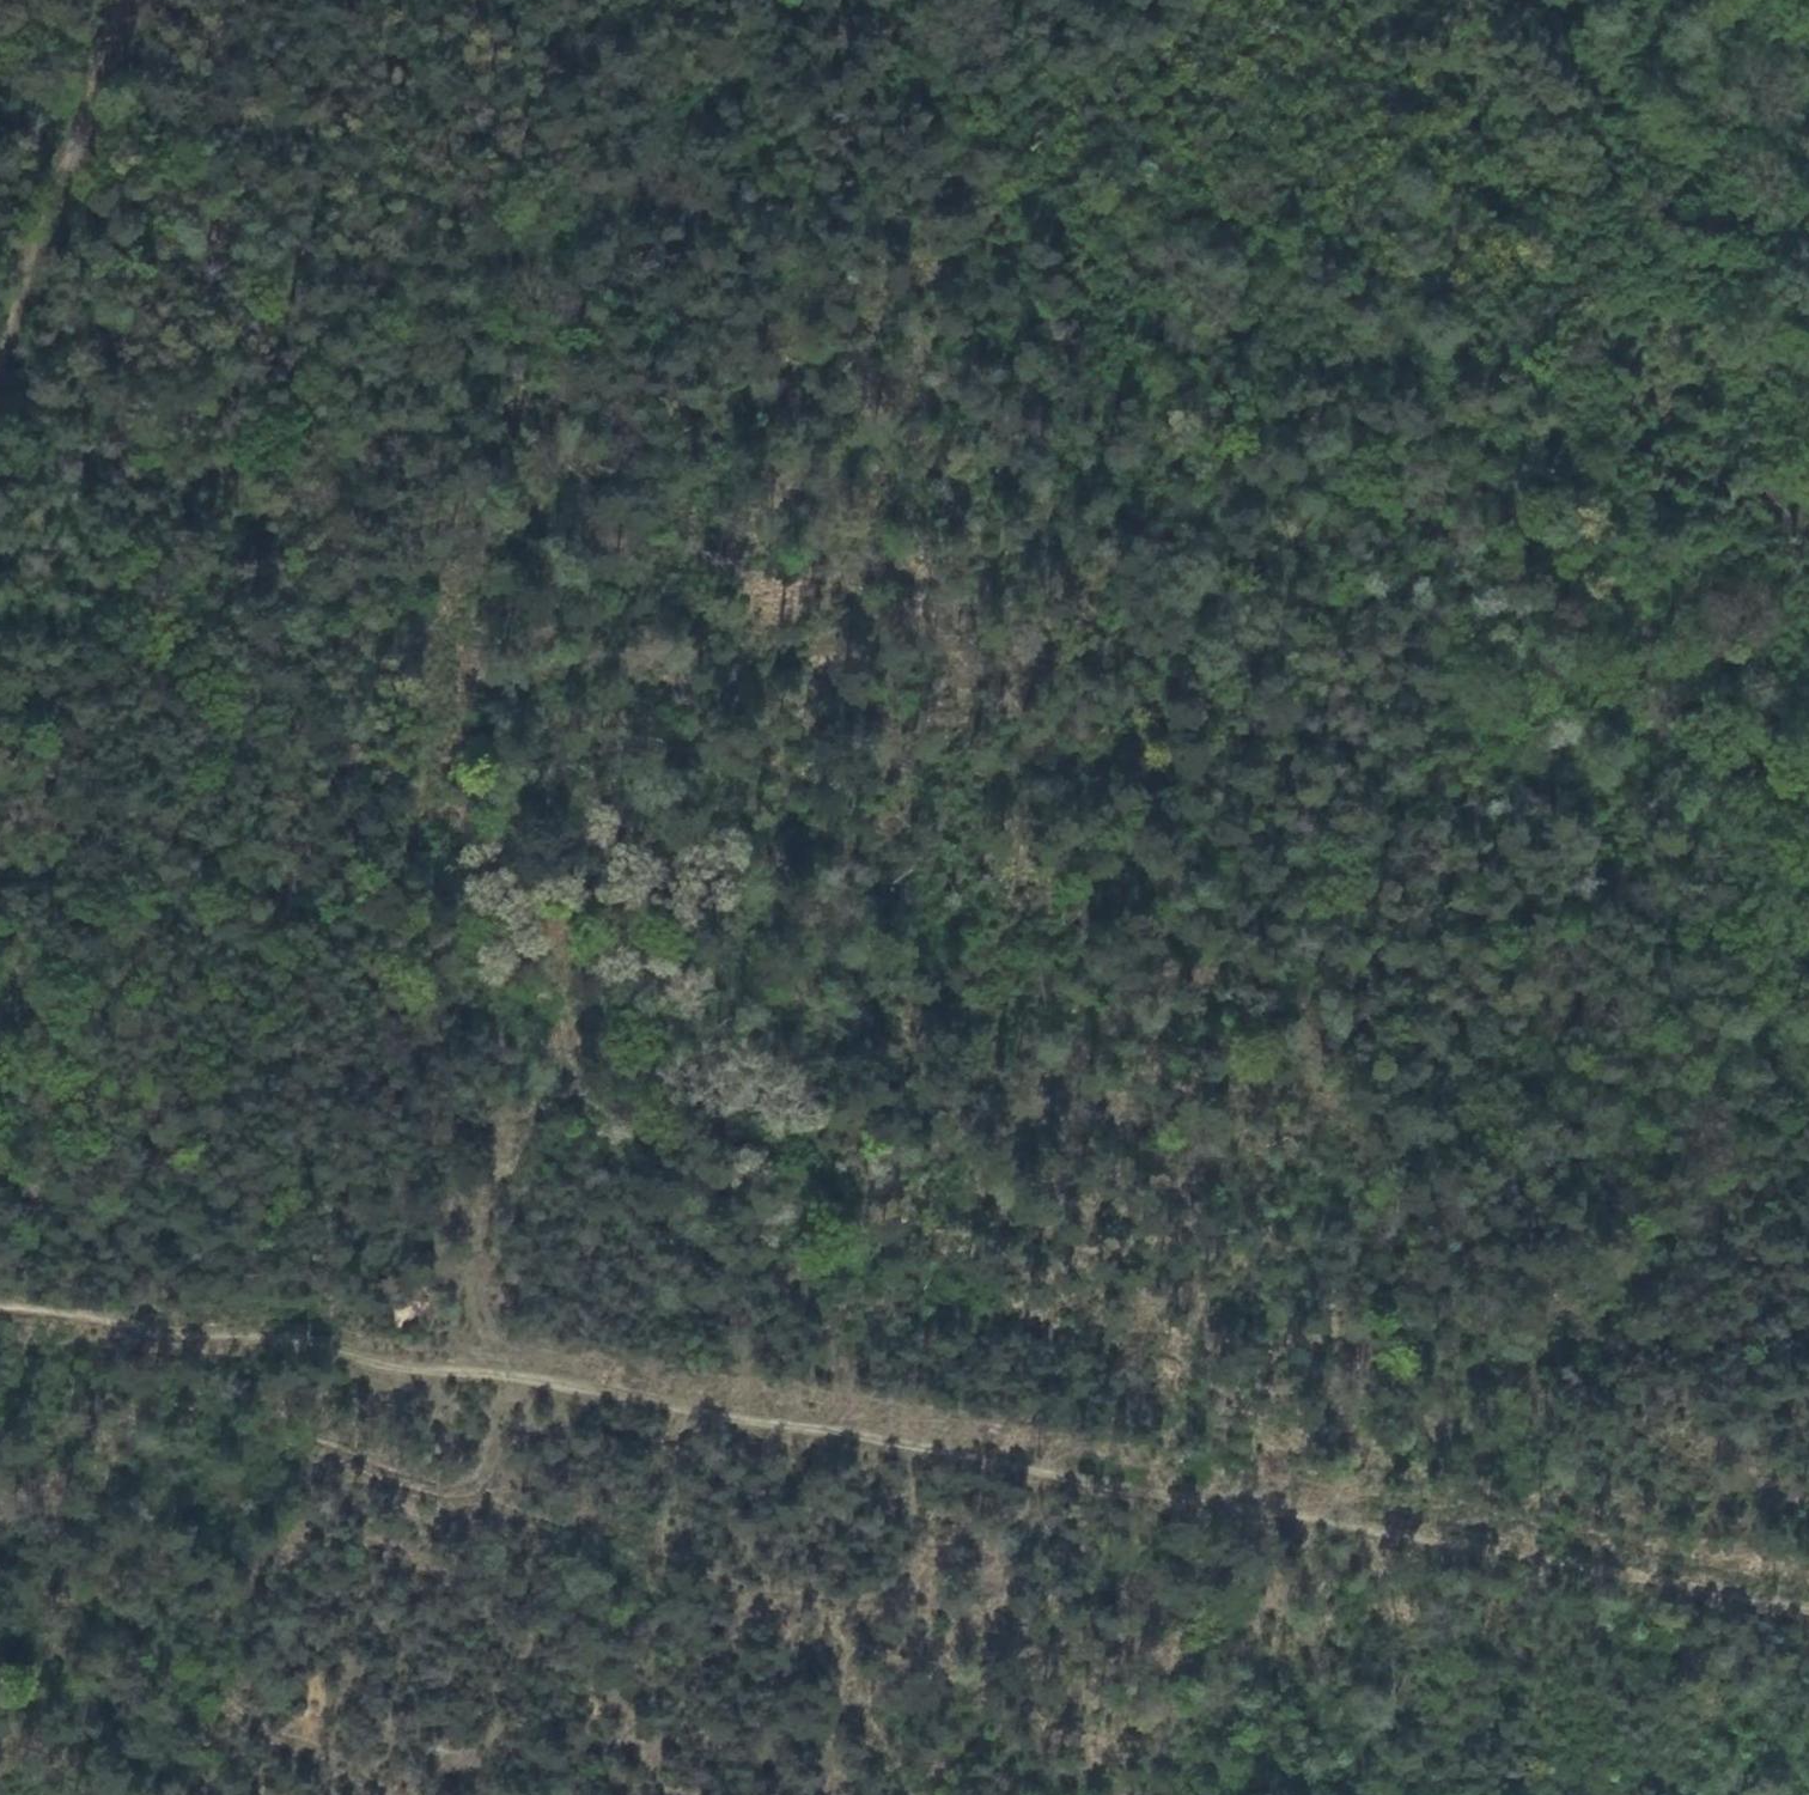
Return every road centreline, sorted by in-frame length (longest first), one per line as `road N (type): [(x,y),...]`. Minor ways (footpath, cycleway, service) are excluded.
road 1 (track): [(967,0),(907,95),(856,145),(708,170),(682,187),(677,247),(705,299),(703,393),(650,441),(540,437),(487,475),(374,495),(323,612),(226,655),(79,679),(0,645)]
road 2 (track): [(909,1444),(915,1511),(903,1562),(864,1663),(845,1671),(821,1794)]

